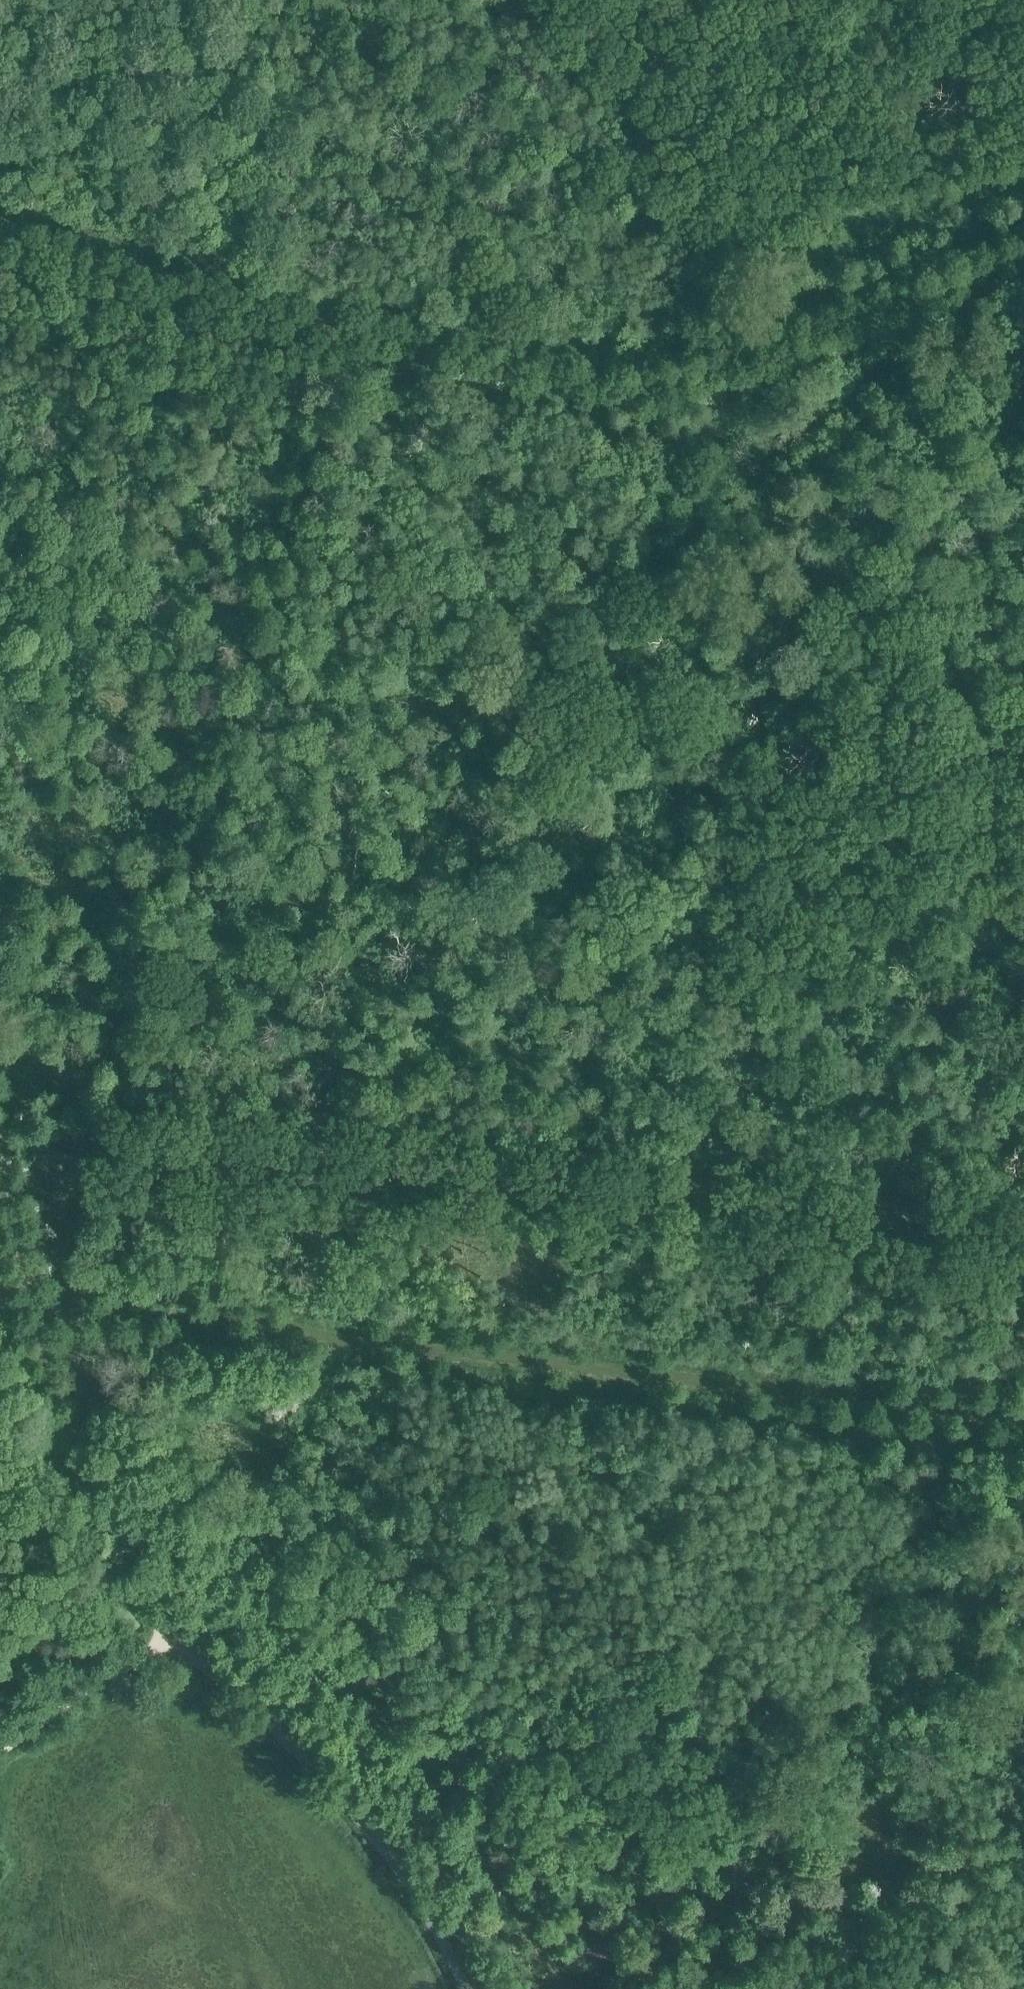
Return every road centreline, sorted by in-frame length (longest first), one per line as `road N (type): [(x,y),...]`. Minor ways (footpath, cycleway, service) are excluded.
road 1 (unclassified): [(0,235),(214,299),(632,384),(750,352),(1023,254)]
road 2 (unclassified): [(464,1988),(362,1815),(173,1631),(111,1546),(63,1422),(0,1143)]
road 3 (track): [(111,1546),(11,1566),(0,1549)]

